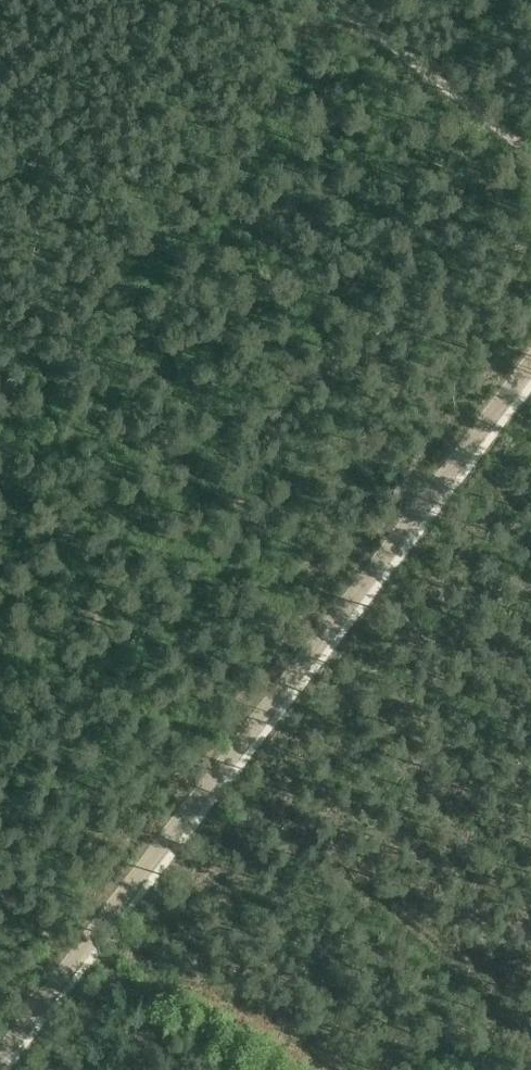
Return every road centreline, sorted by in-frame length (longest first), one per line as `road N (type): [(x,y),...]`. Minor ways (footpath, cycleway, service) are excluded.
road 1 (track): [(530,358),(0,1054)]
road 2 (track): [(342,0),(530,146)]
road 3 (track): [(286,1069),(92,938)]

